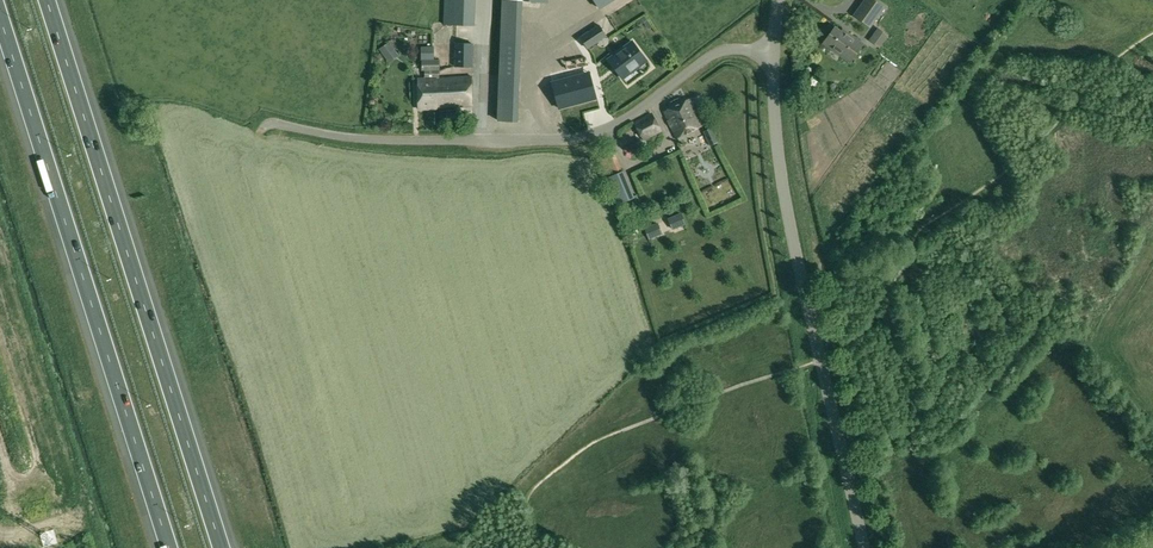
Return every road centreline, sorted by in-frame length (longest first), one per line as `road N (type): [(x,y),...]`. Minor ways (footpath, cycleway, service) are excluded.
road 1 (motorway): [(222,547),(48,0)]
road 2 (motorway): [(0,19),(168,547)]
road 3 (unclassified): [(772,51),(709,56),(630,114),(569,140),(359,138),(266,126)]
road 4 (unclassified): [(860,547),(783,188),(772,51)]

